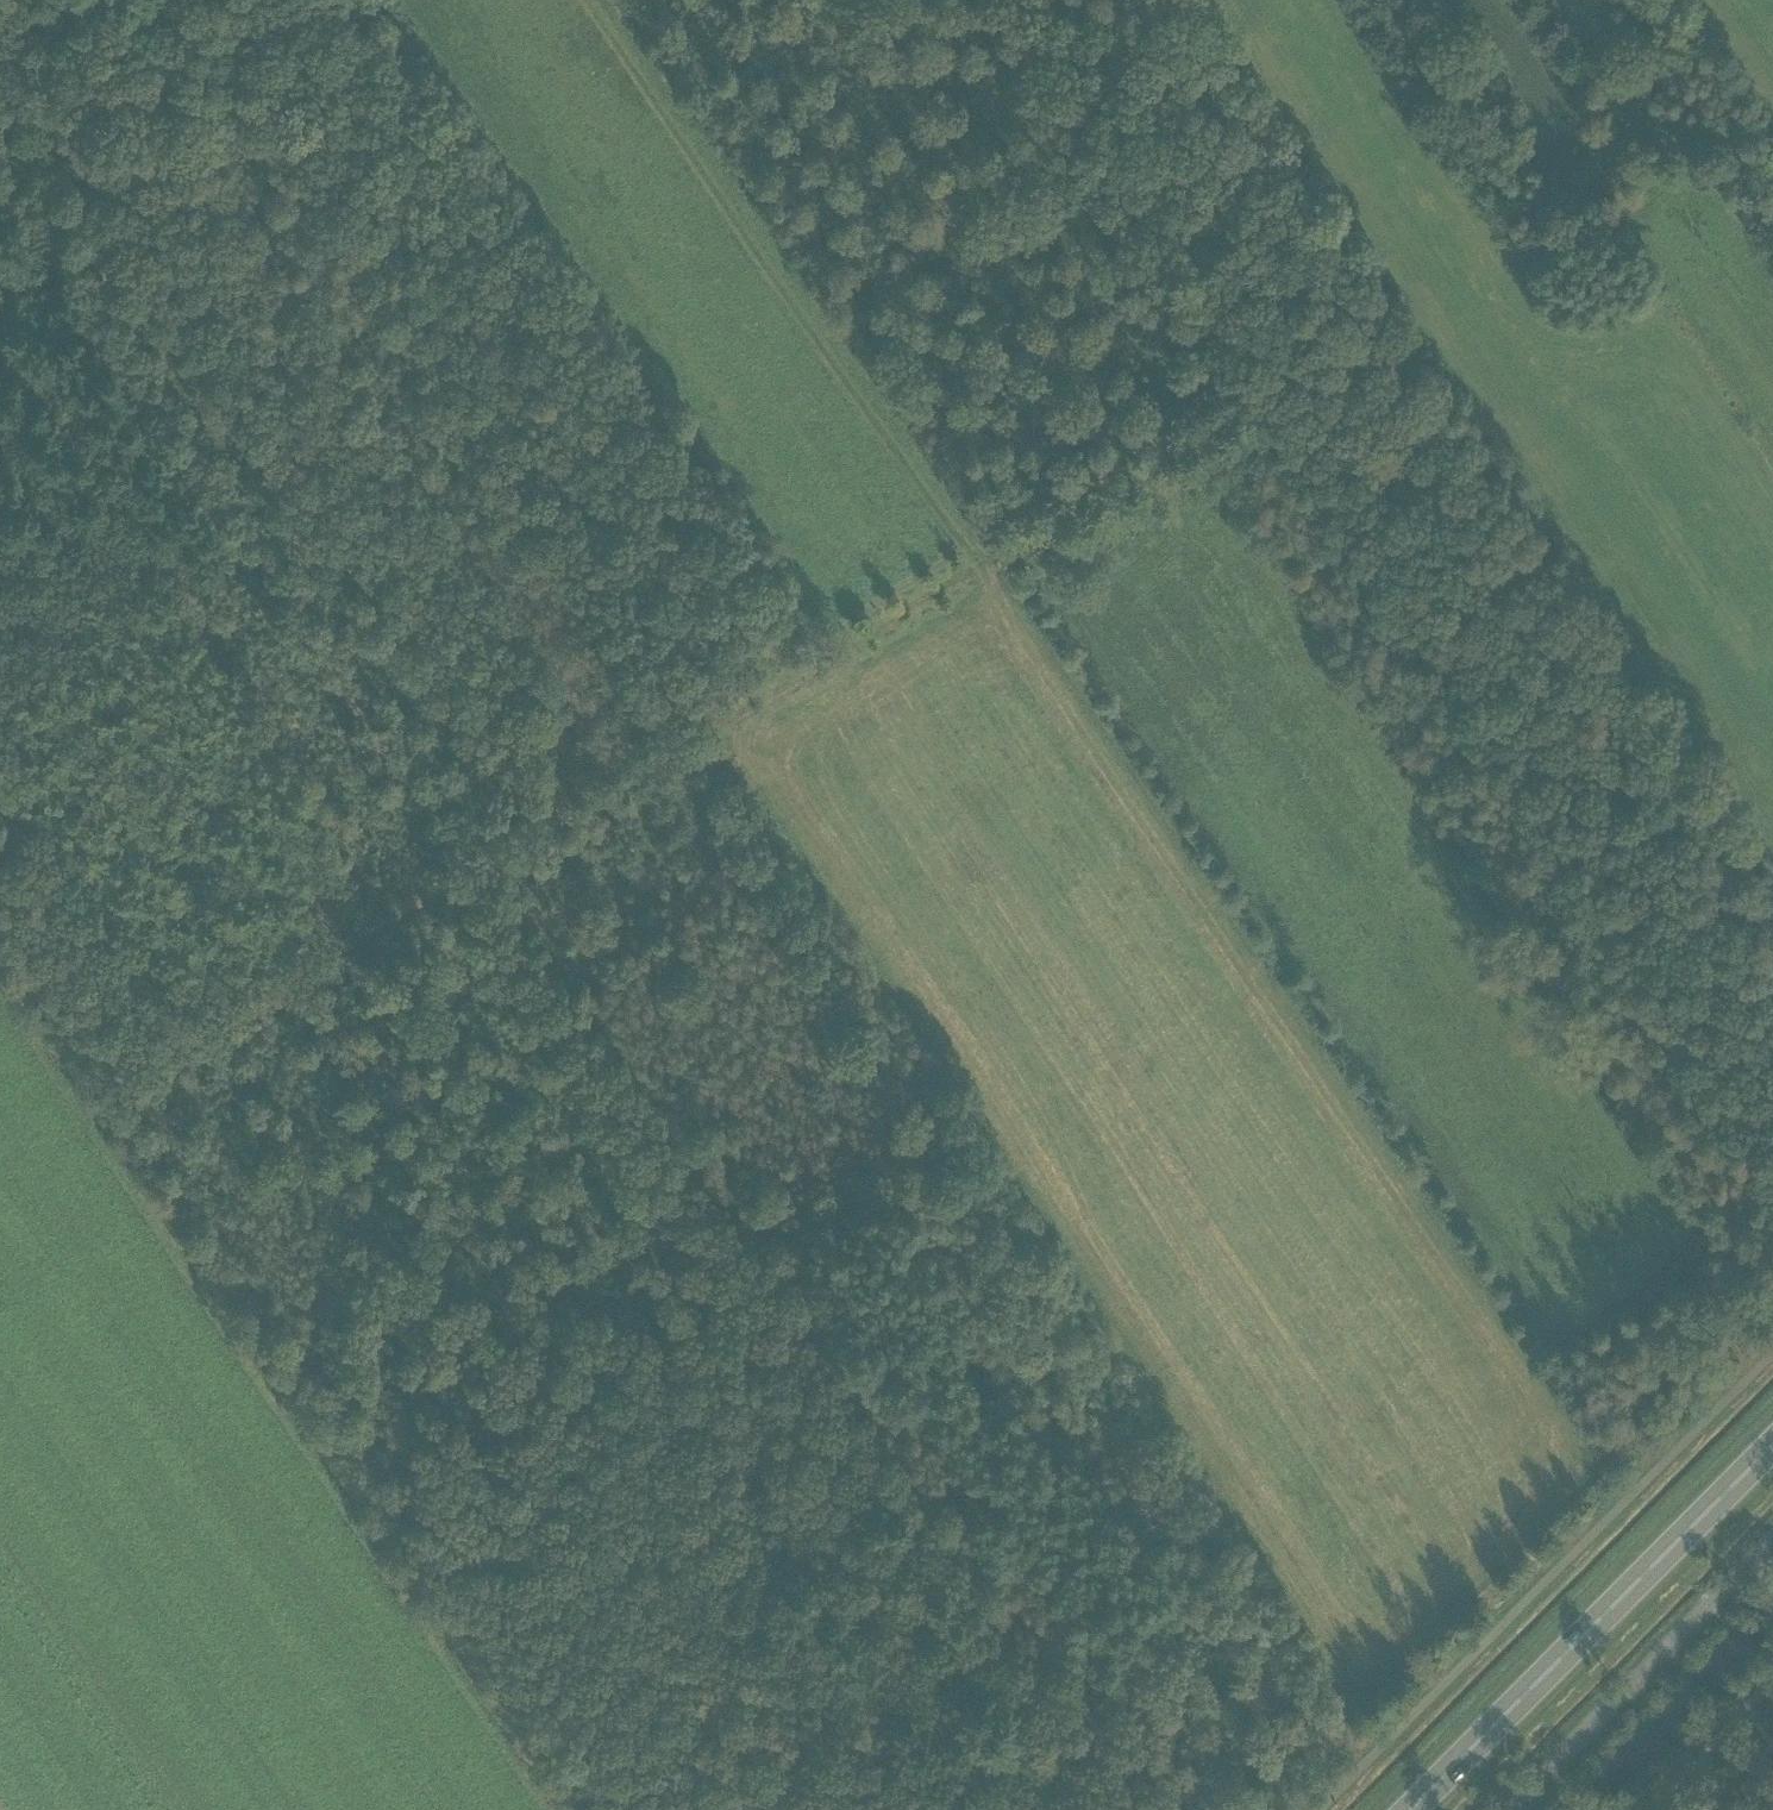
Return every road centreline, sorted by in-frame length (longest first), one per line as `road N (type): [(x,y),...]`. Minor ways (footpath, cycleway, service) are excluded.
road 1 (trunk): [(1412,1809),(1772,1447)]
road 2 (unclassified): [(1509,1809),(1772,1541)]
road 3 (track): [(1650,1809),(1772,1684)]

